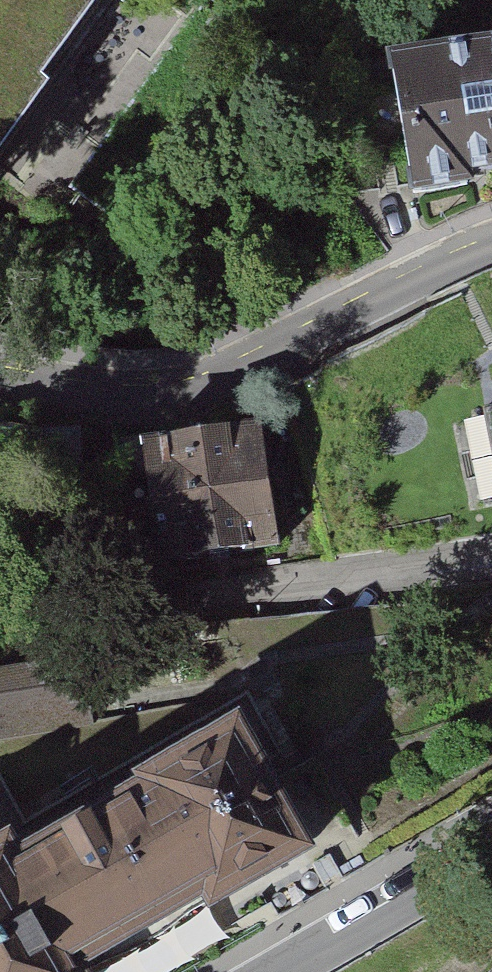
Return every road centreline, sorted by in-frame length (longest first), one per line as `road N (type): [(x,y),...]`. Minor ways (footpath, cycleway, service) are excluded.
road 1 (residential): [(0,376),(119,392),(182,390),(491,245)]
road 2 (residential): [(0,627),(491,562)]
road 3 (residential): [(283,971),(491,850)]

